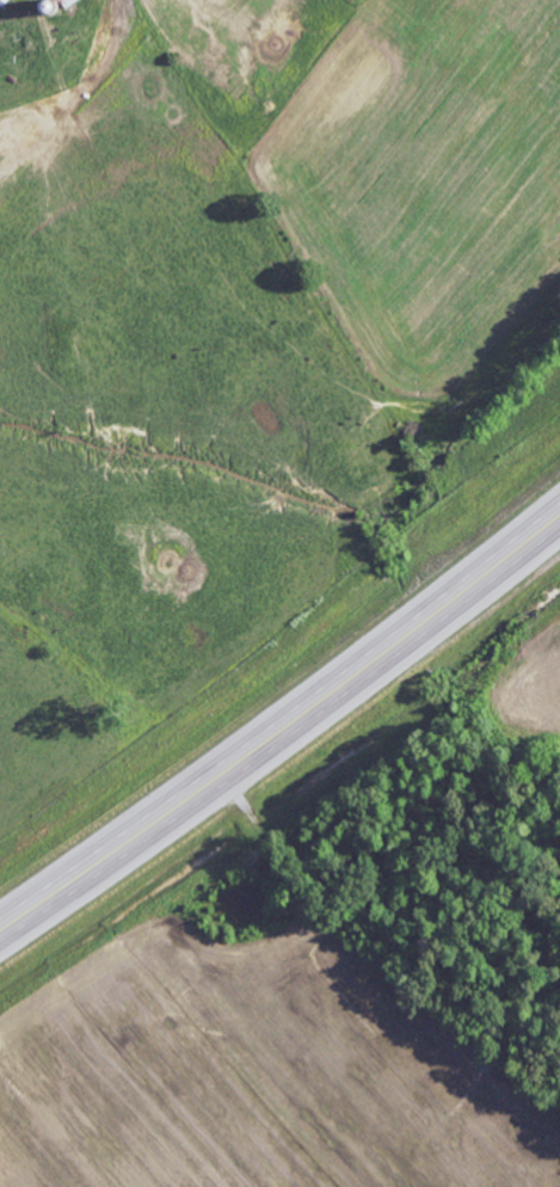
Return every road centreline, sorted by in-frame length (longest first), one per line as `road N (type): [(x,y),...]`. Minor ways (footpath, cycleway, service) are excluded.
road 1 (trunk): [(0,931),(264,746),(559,517)]

